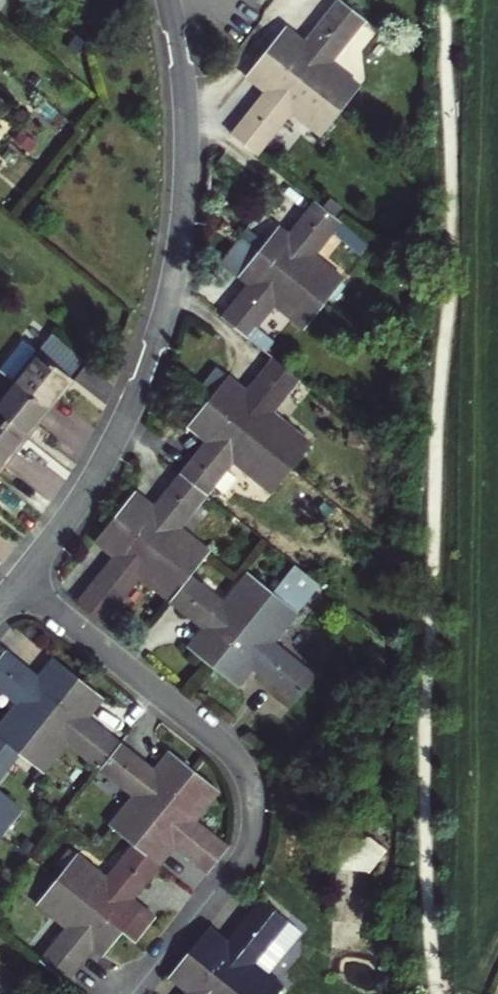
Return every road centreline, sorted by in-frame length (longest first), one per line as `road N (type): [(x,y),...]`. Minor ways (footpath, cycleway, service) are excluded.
road 1 (residential): [(167,0),(184,108),(184,180),(164,311),(119,432),(21,583)]
road 2 (residential): [(21,583),(232,750),(253,792),(245,856),(132,993)]

